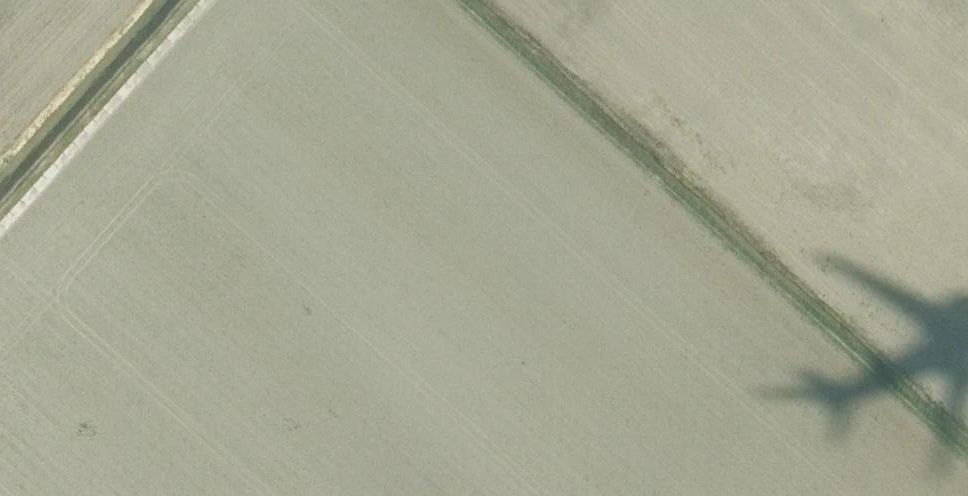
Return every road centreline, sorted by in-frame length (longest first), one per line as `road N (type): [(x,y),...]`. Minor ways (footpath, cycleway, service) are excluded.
road 1 (track): [(0,227),(207,0)]

